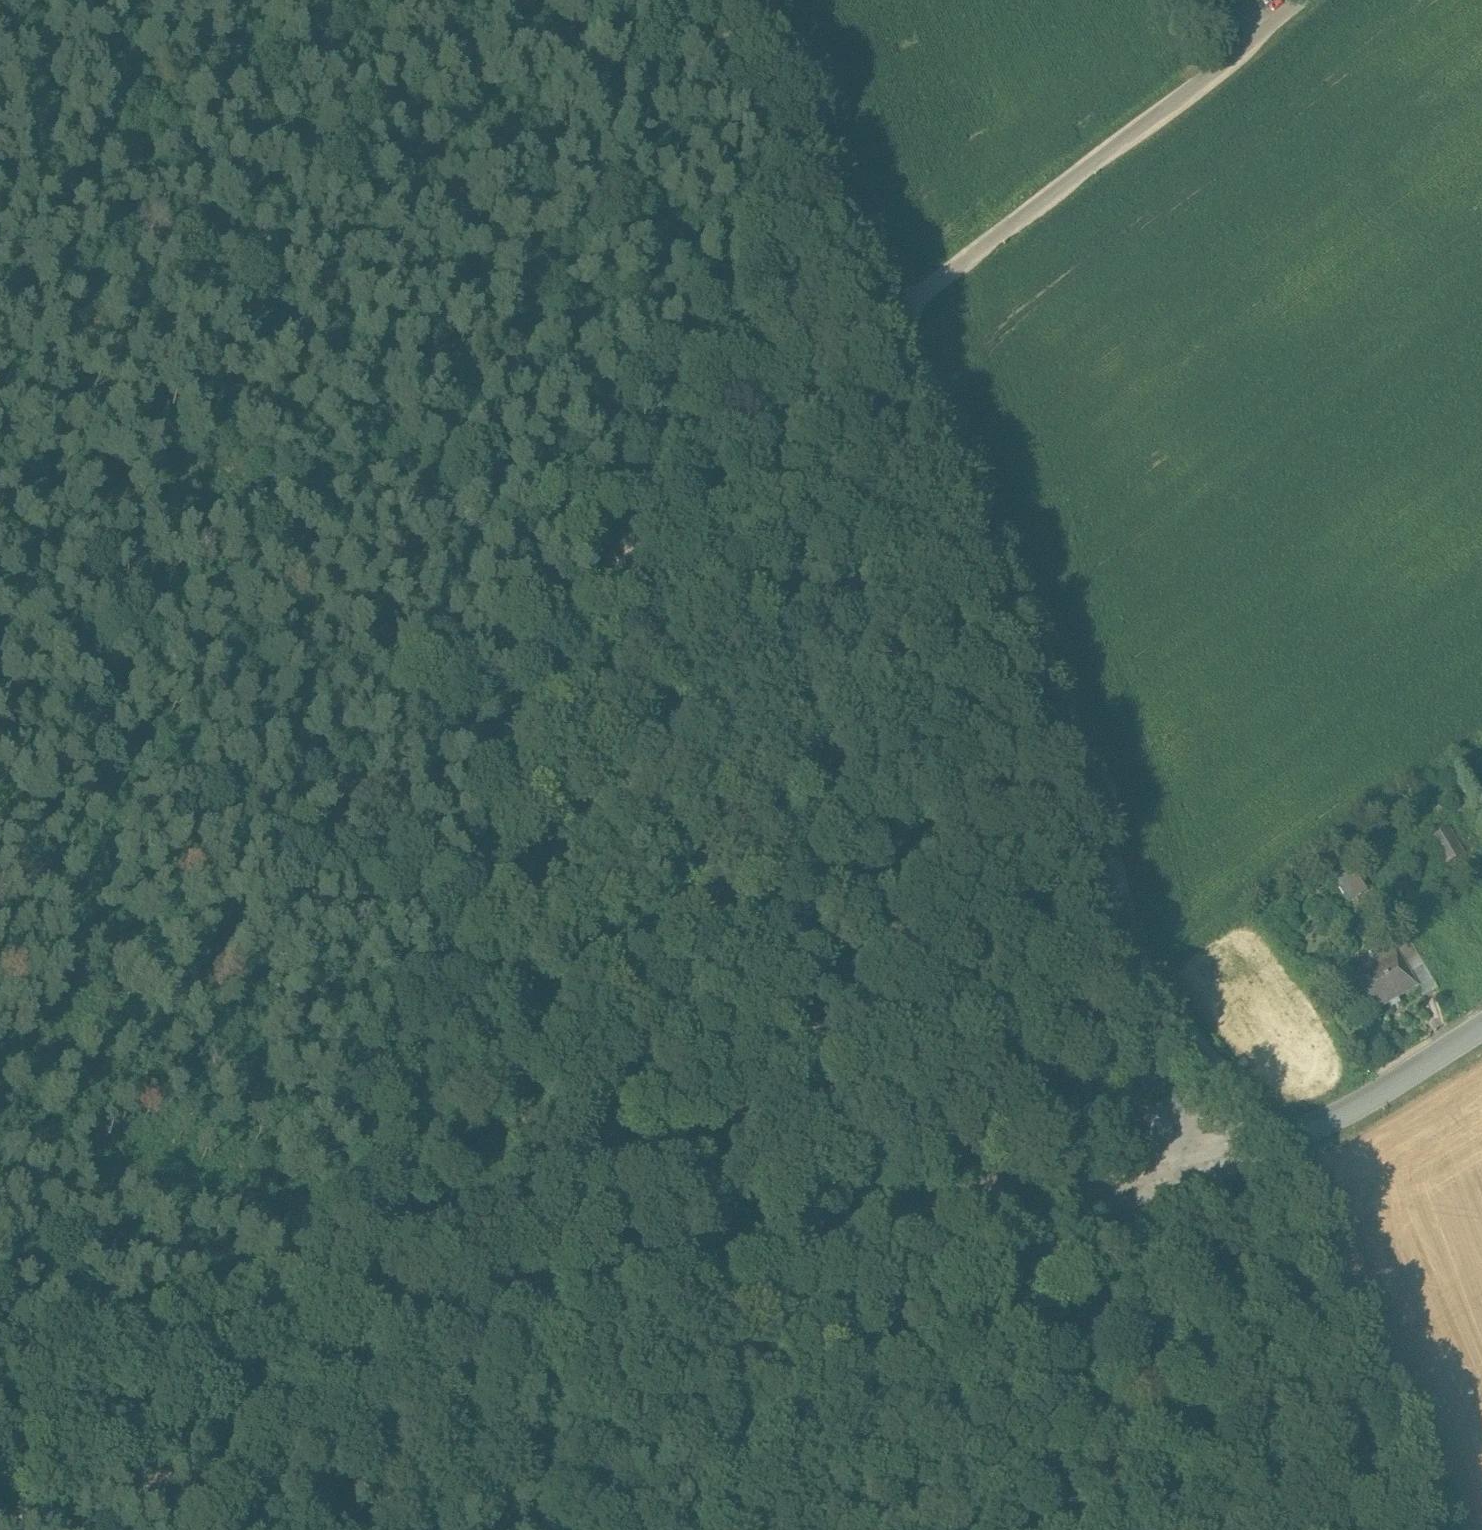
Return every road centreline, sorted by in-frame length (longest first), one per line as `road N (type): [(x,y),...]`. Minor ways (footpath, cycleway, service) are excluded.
road 1 (unclassified): [(906,304),(1021,597),(1137,955),(1234,1092),(1281,1129)]
road 2 (track): [(1206,1153),(775,1232),(316,1358)]
road 3 (residential): [(906,304),(1310,0)]
road 4 (track): [(906,304),(764,0)]
road 5 (track): [(316,1358),(0,1430)]
road 6 (track): [(195,1529),(284,1319)]
road 7 (tertiary): [(1481,1029),(1387,1089),(1313,1125),(1281,1129)]

